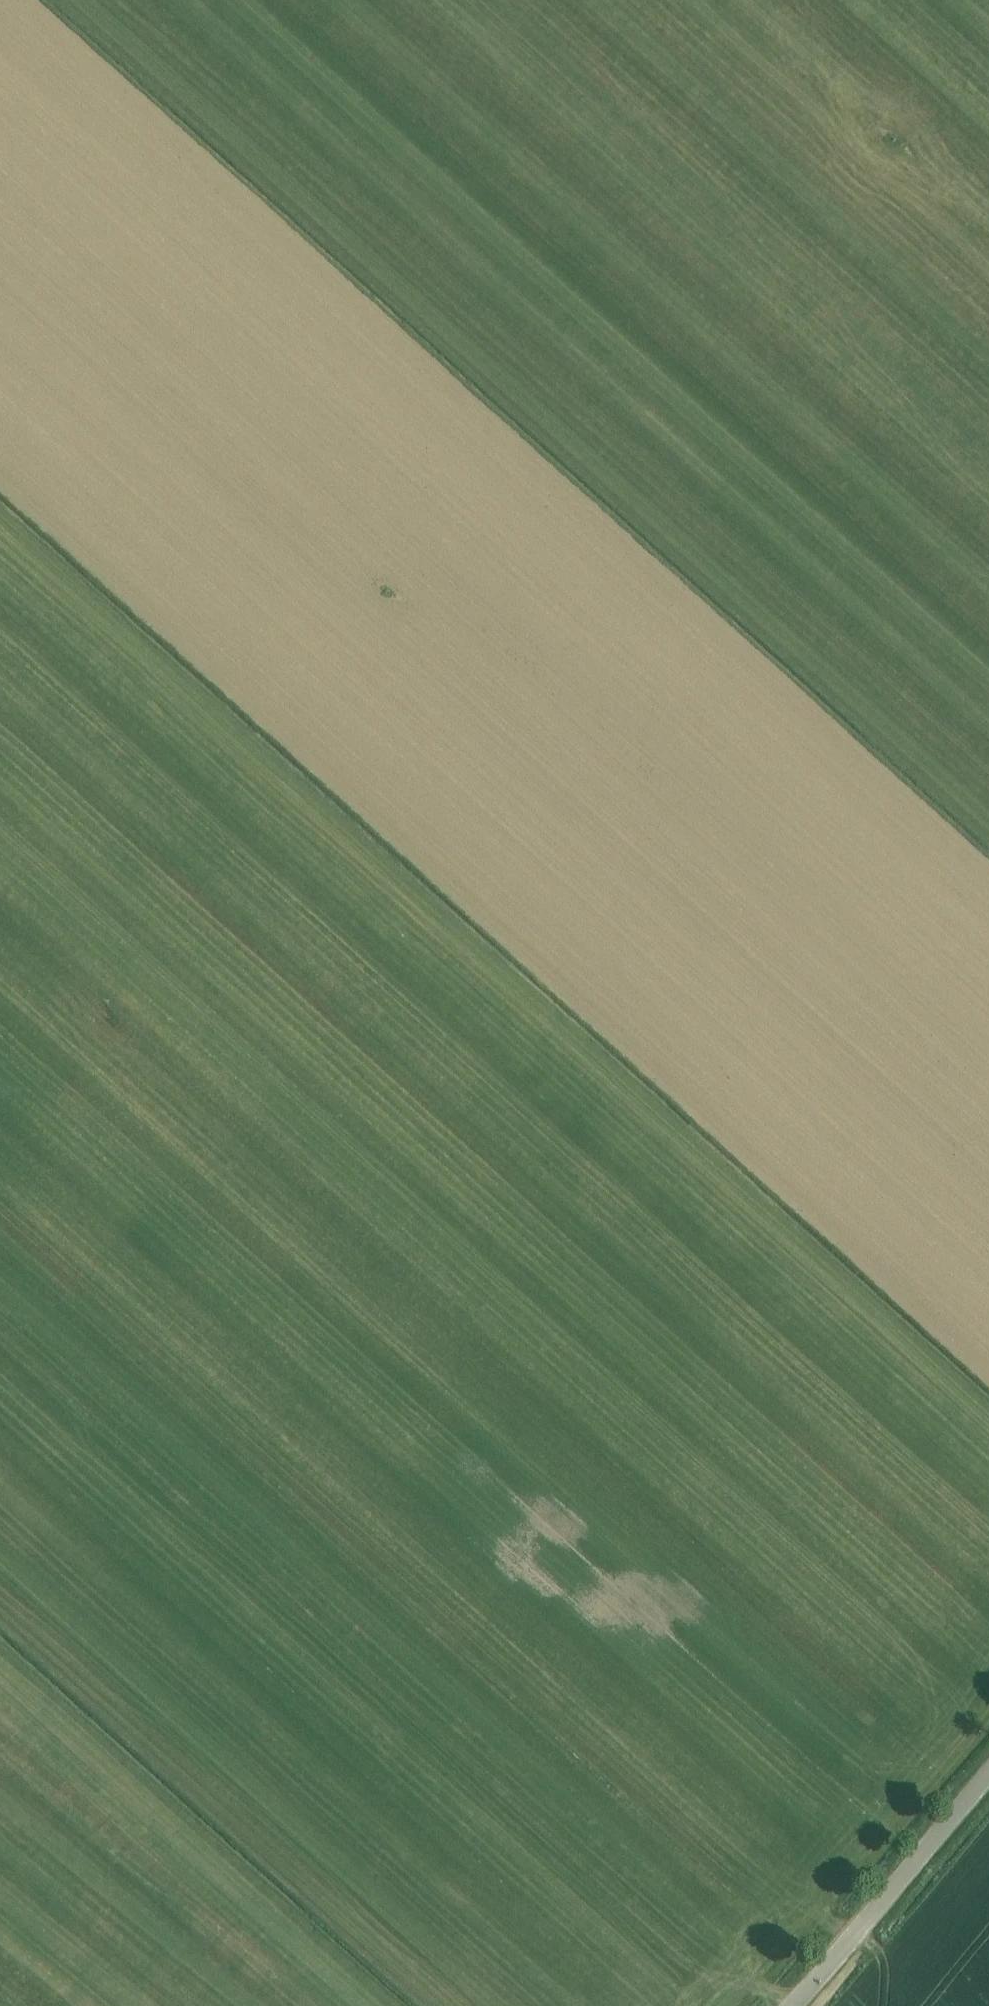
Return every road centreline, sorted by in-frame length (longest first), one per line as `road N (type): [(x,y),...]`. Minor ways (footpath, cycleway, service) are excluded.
road 1 (tertiary): [(785,2005),(988,1765)]

